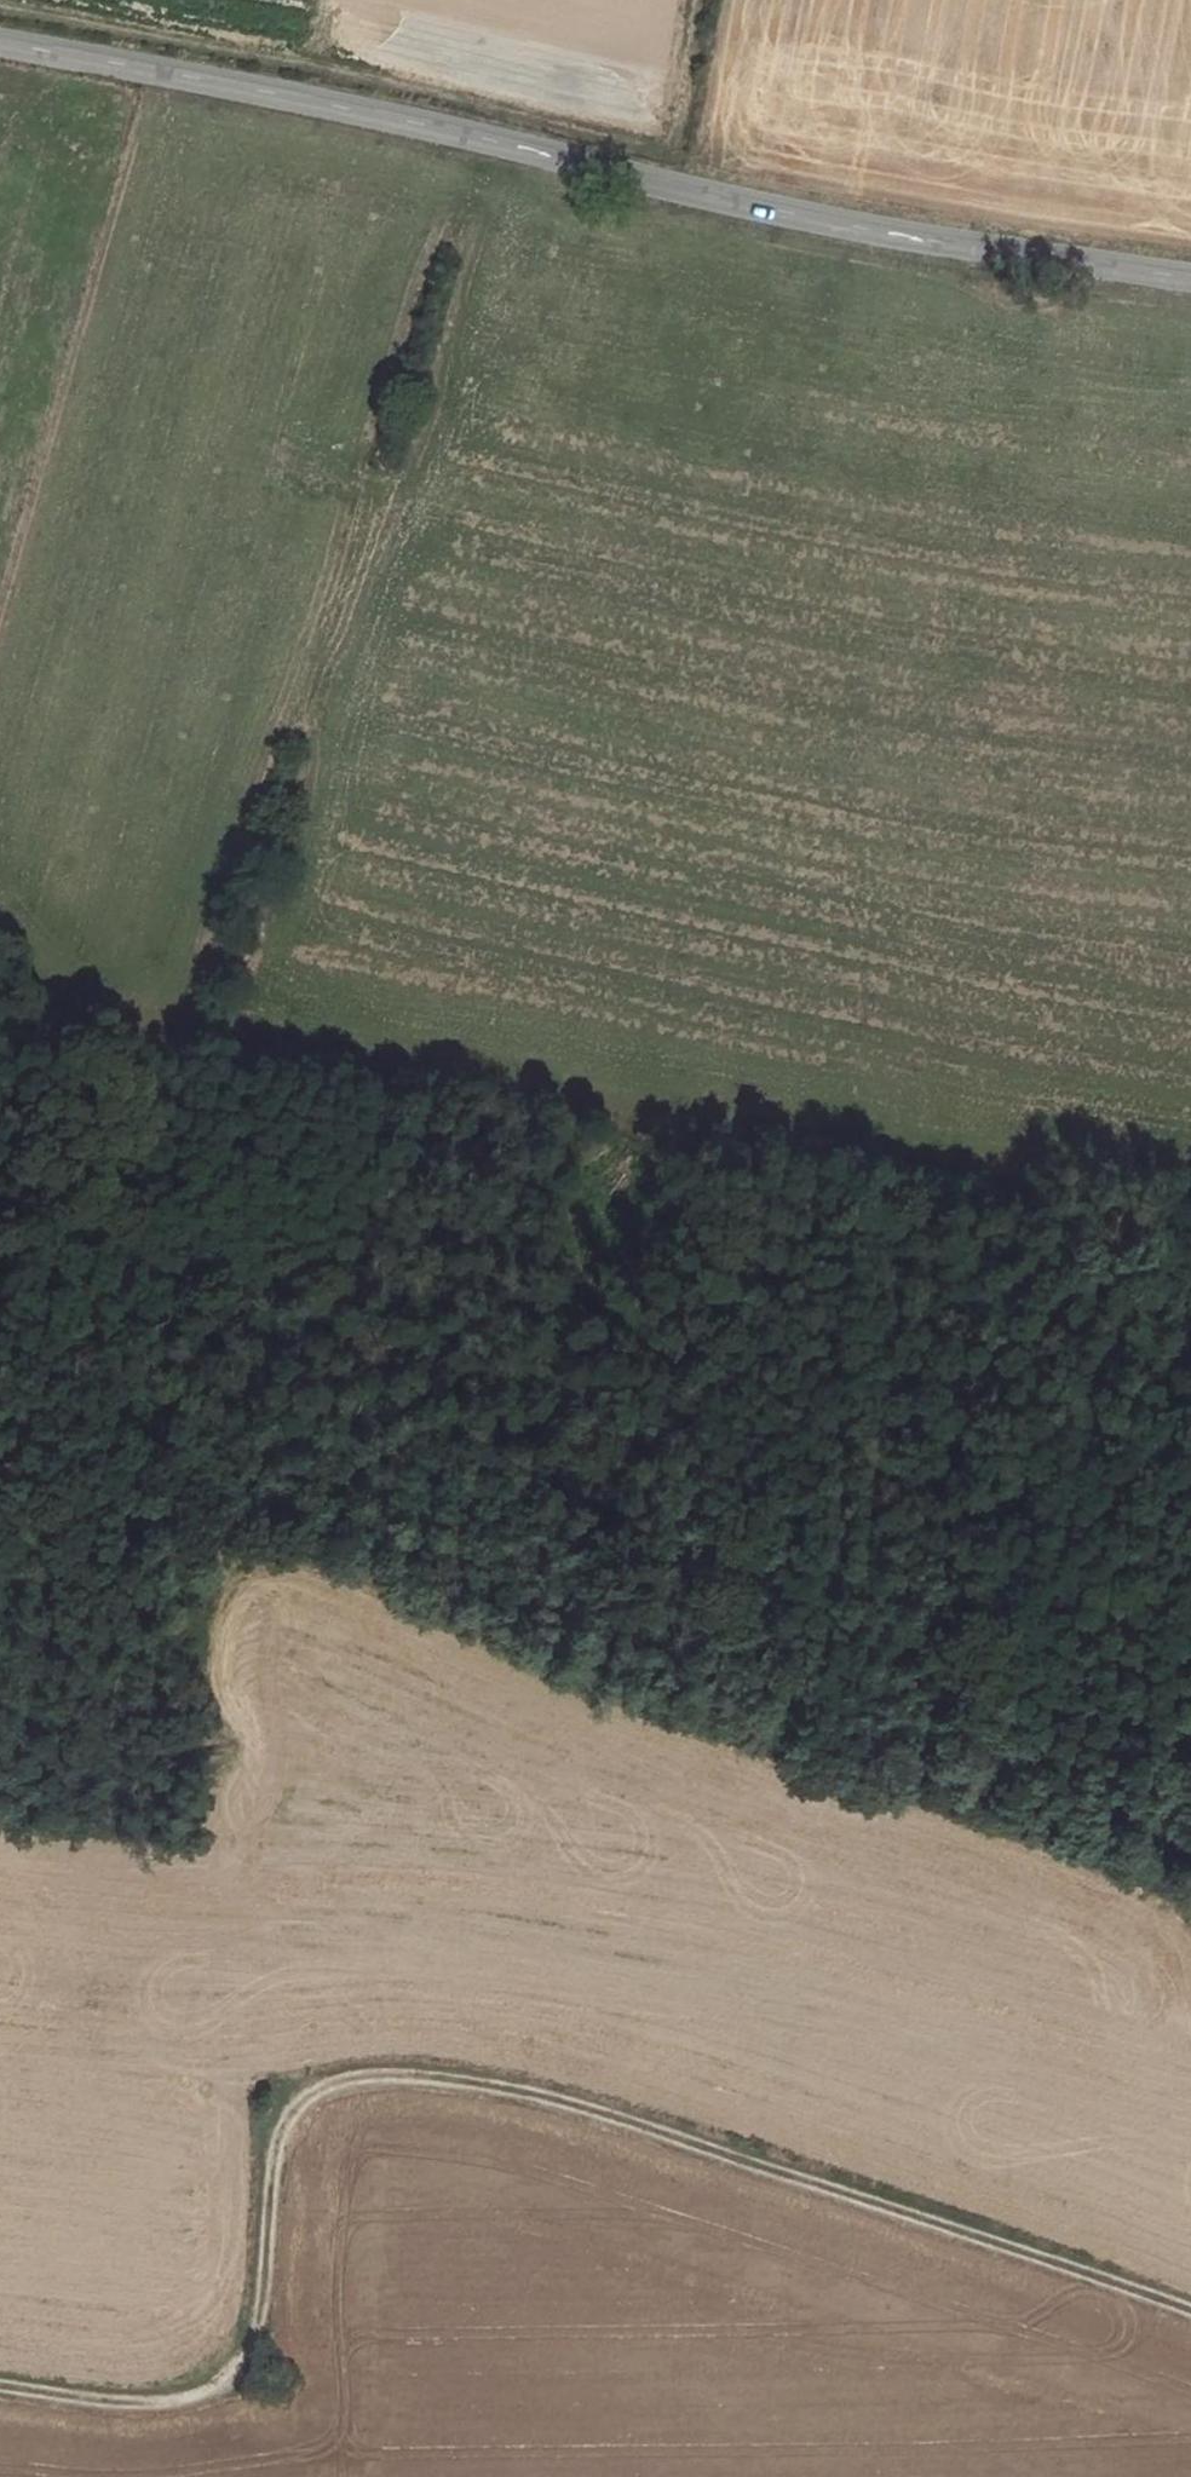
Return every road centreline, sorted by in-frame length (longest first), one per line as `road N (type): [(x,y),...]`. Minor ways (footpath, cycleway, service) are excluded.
road 1 (track): [(1190,2313),(584,2104),(373,2073),(318,2088),(287,2118),(274,2164),(259,2332),(236,2372),(208,2397),(141,2405),(0,2385)]
road 2 (unclassified): [(0,40),(436,126),(864,227),(1190,278)]

